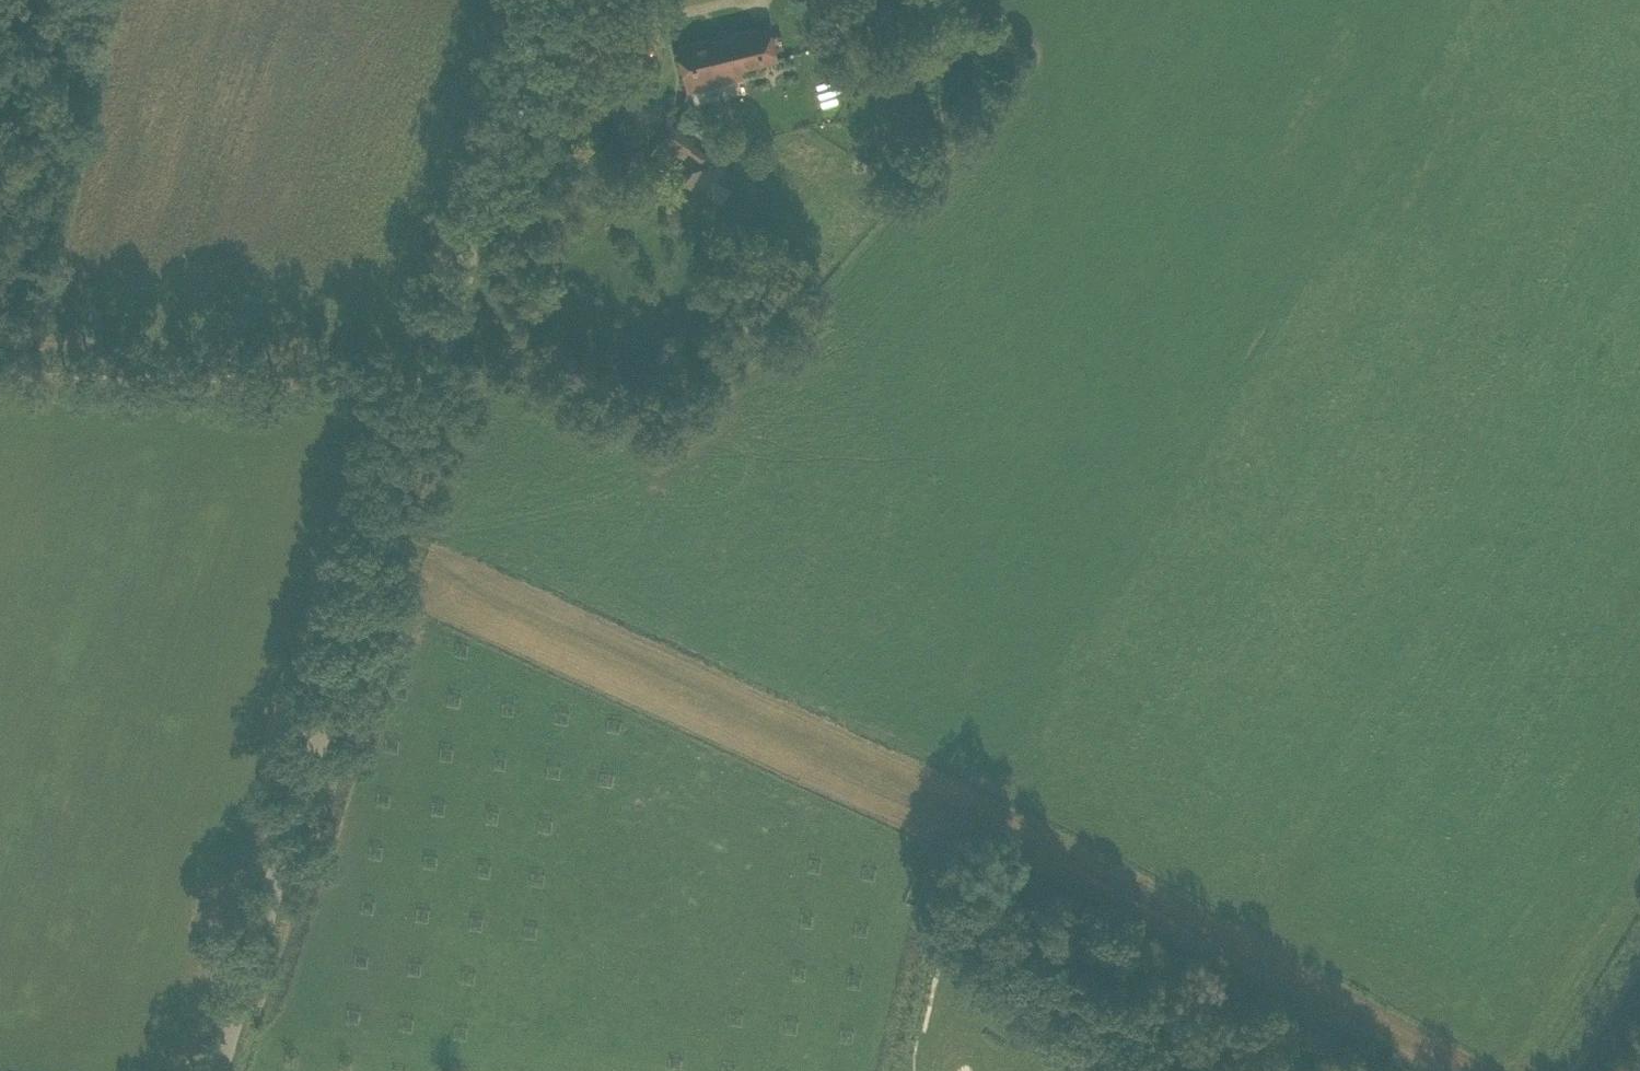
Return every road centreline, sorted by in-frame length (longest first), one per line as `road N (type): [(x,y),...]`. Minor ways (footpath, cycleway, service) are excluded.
road 1 (unclassified): [(216,1070),(550,0)]
road 2 (track): [(1242,962),(816,745),(379,542)]
road 3 (track): [(1442,1070),(1242,962)]
road 4 (track): [(1242,962),(1202,1026),(1148,1060)]

